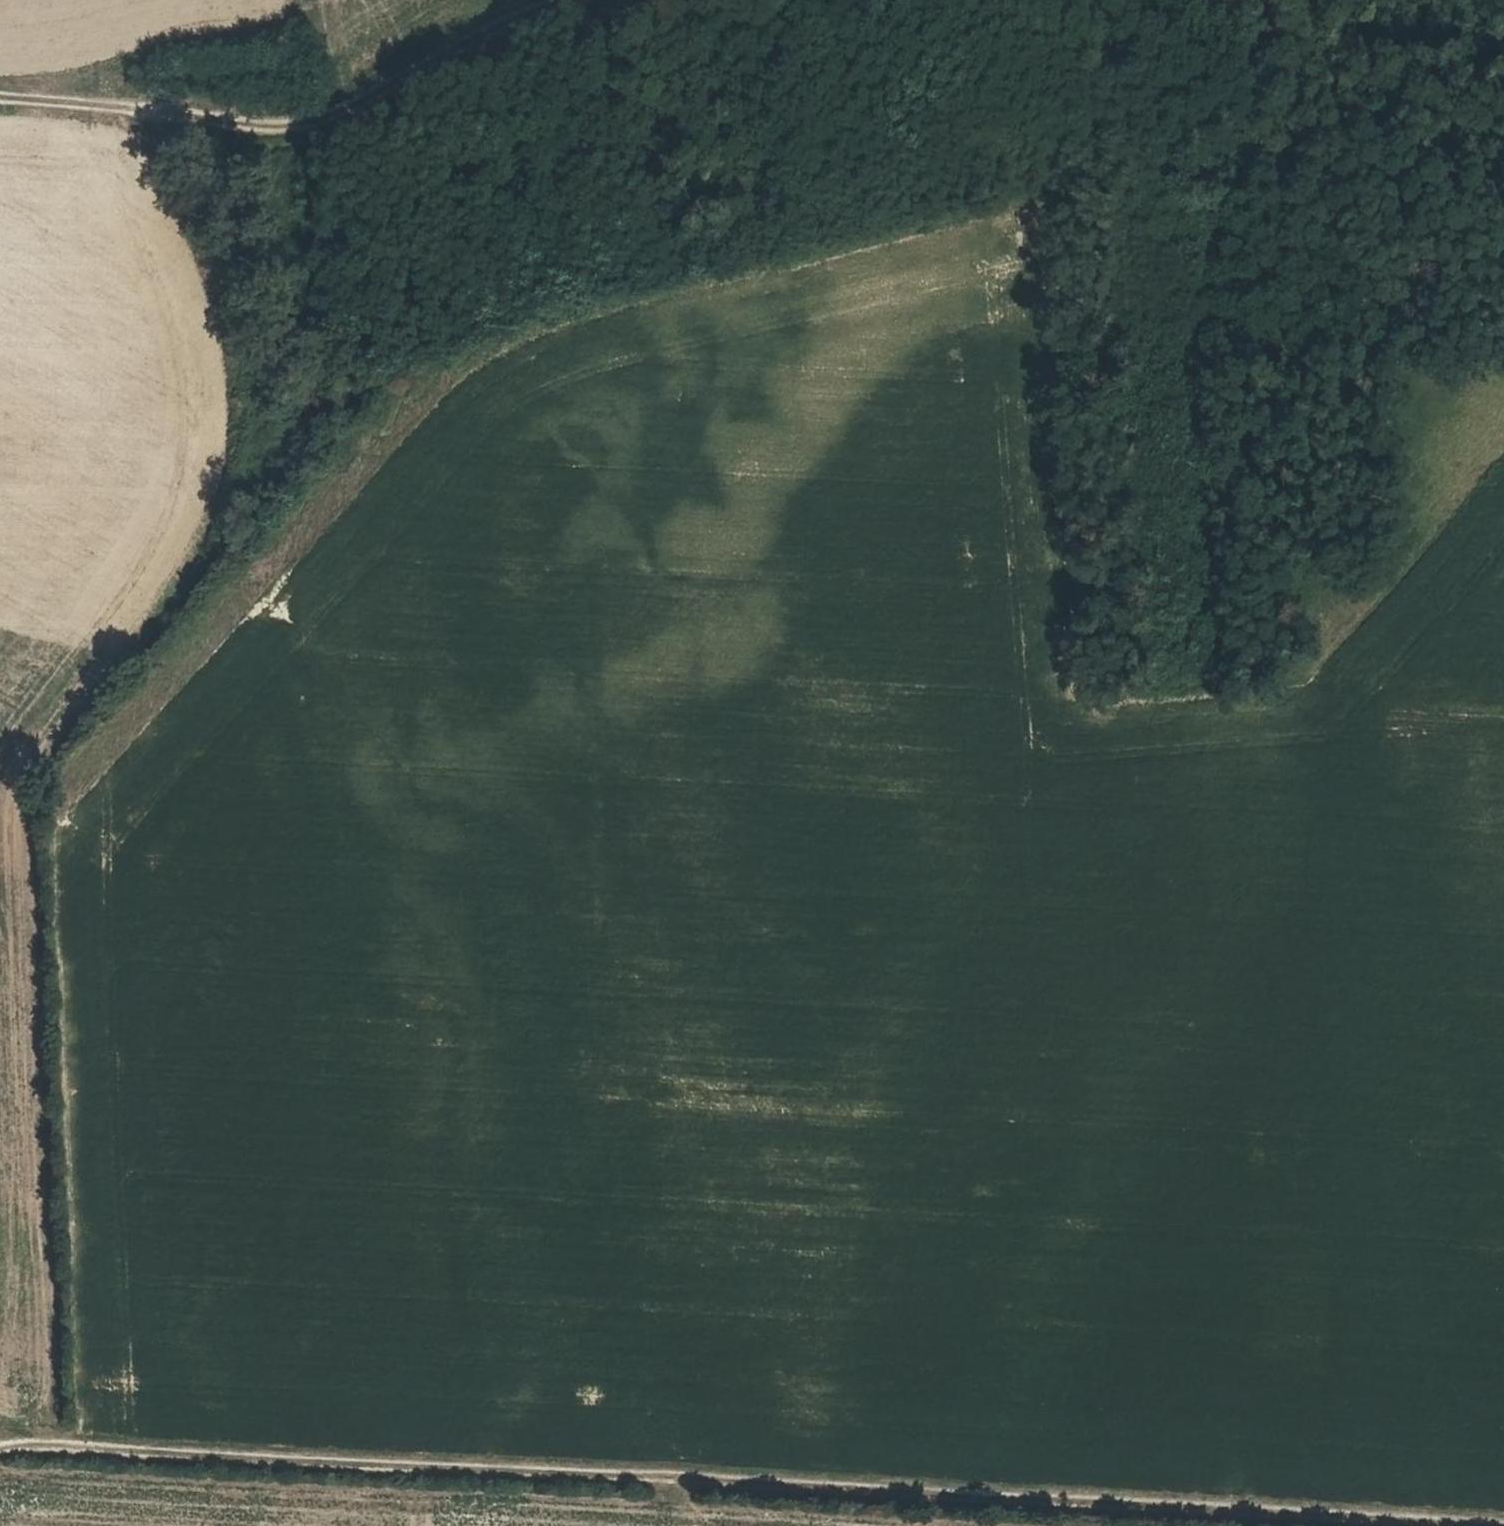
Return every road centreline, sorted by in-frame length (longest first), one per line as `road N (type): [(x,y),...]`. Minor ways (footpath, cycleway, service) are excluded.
road 1 (track): [(1503,1522),(42,1445),(0,1452)]
road 2 (track): [(0,104),(289,122),(372,103),(562,0)]

